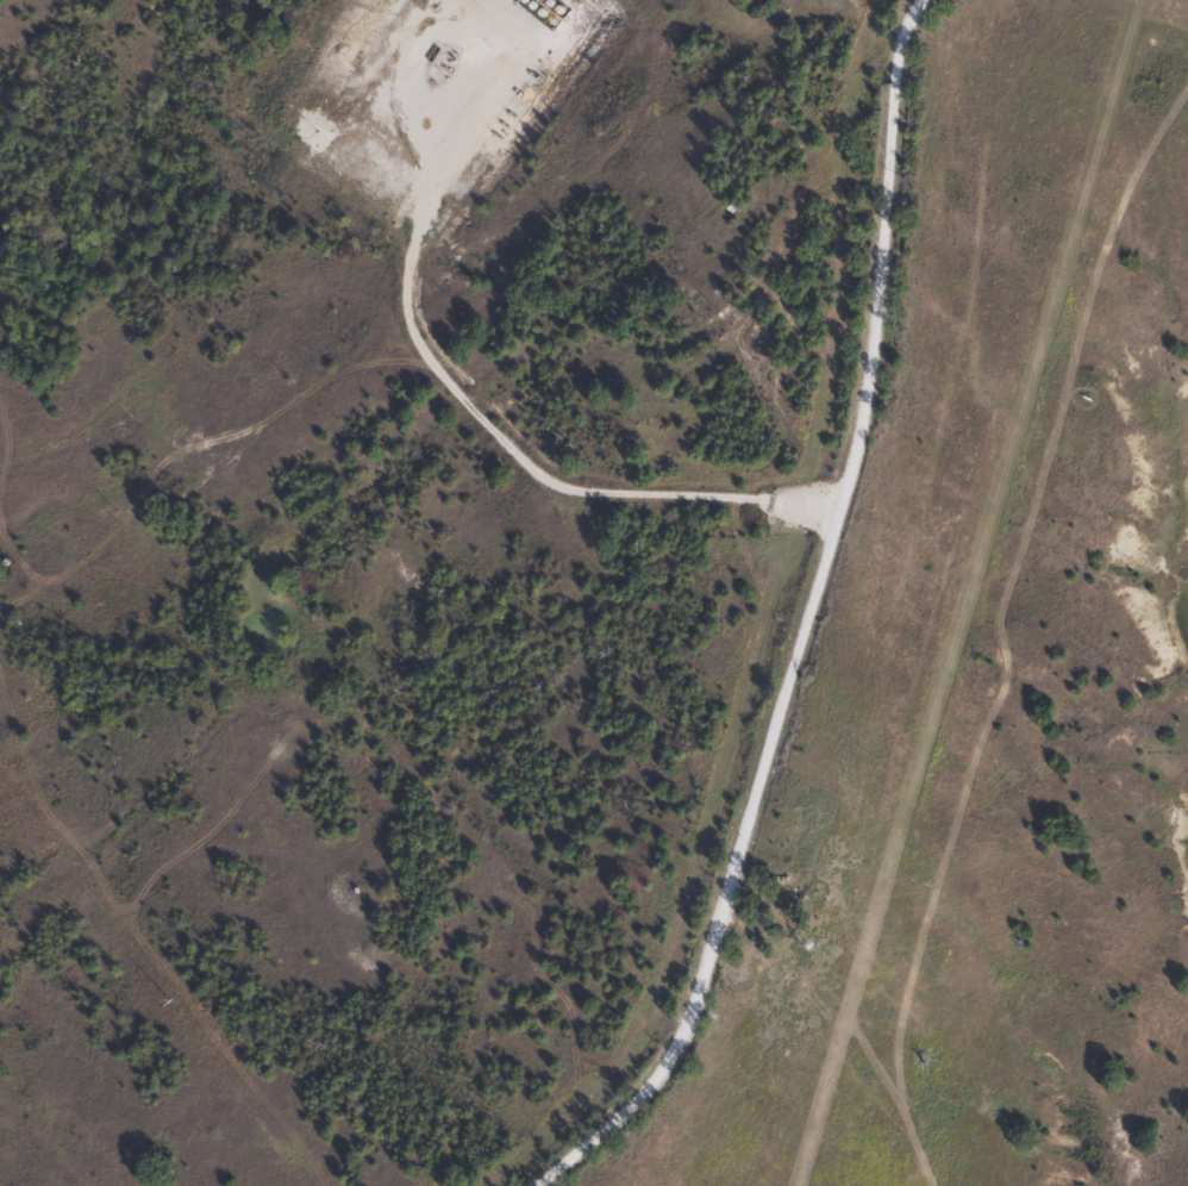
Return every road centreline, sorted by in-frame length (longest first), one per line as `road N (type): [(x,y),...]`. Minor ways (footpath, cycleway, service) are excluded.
road 1 (residential): [(550,1185),(689,1068),(732,855),(818,605),(848,408),(873,67),(941,0)]

